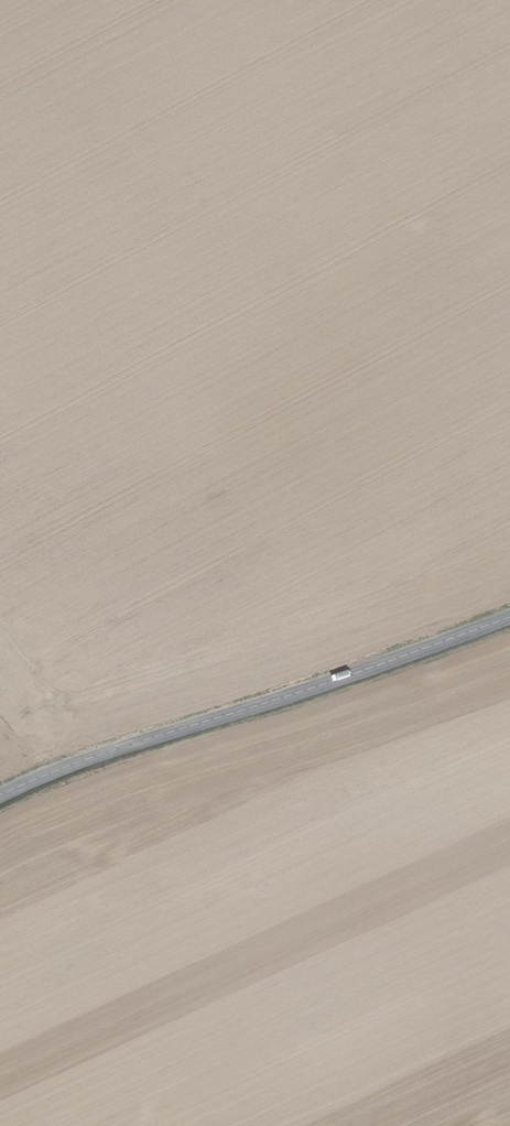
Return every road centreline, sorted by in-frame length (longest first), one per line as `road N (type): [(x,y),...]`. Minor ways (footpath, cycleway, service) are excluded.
road 1 (tertiary): [(0,796),(87,759),(509,617)]

